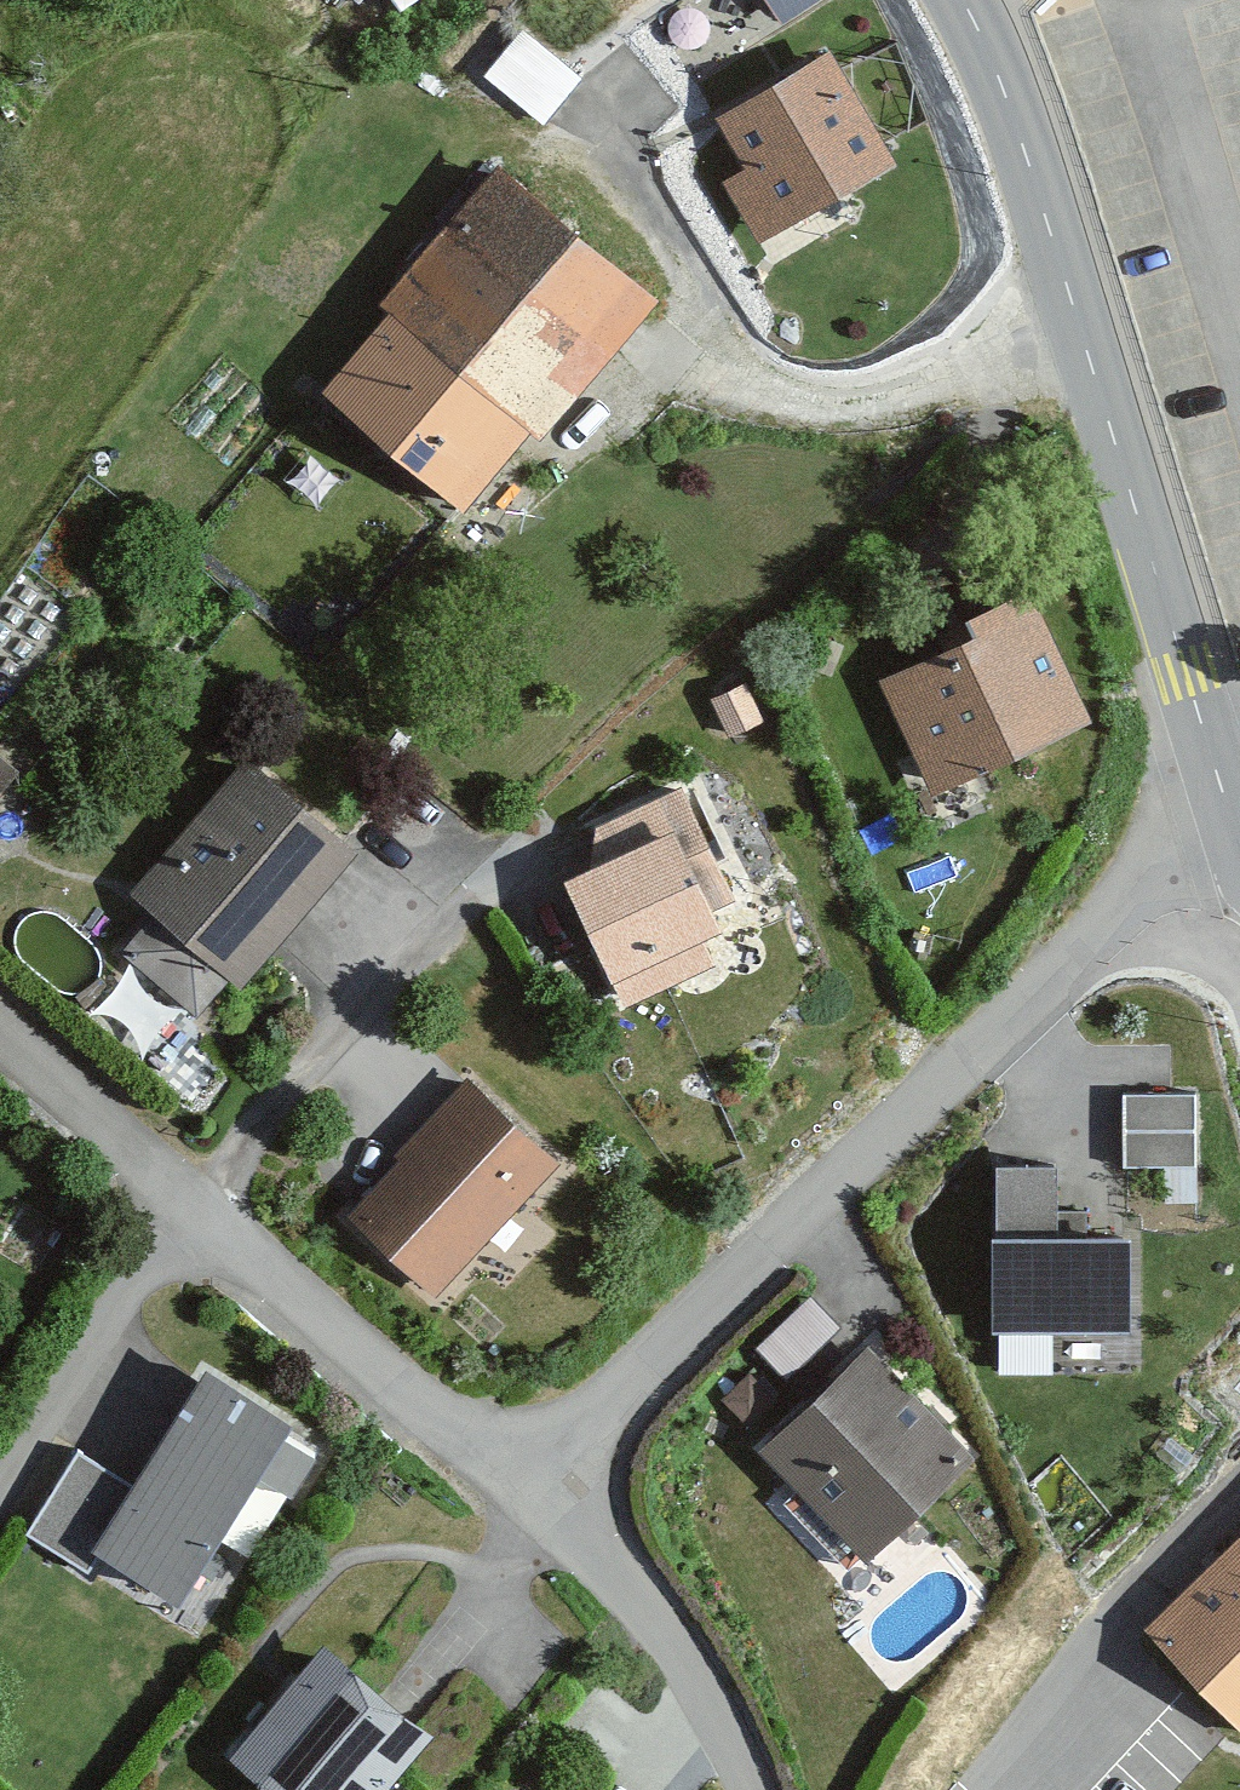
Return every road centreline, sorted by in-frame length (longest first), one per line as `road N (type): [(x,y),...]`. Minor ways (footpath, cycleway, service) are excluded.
road 1 (residential): [(1067,287),(179,1202)]
road 2 (residential): [(1214,760),(509,1464)]
road 3 (tertiary): [(1214,760),(1067,287)]
road 4 (residential): [(509,1464),(179,1202)]
road 5 (residential): [(509,1464),(674,1639),(740,1789)]
road 6 (residential): [(179,1202),(0,1471)]
road 7 (tertiary): [(1067,287),(962,0)]
road 8 (residential): [(179,1202),(0,1043)]

